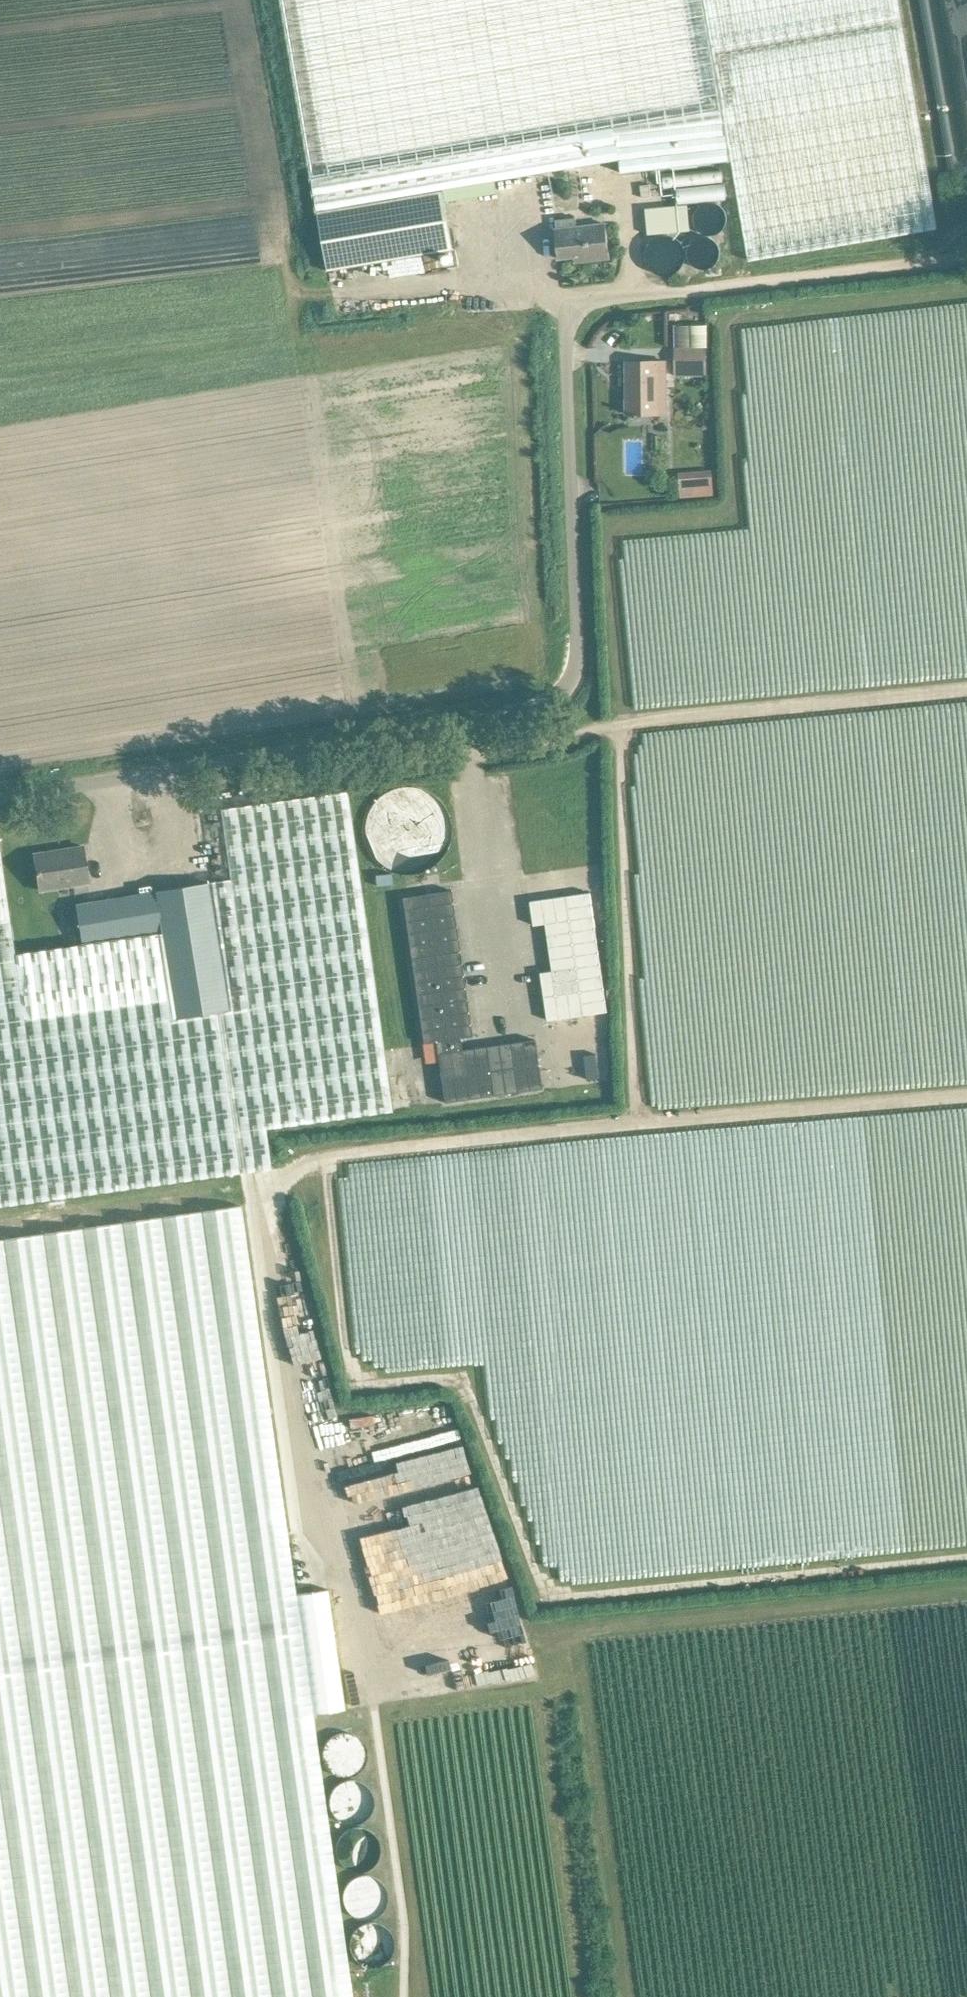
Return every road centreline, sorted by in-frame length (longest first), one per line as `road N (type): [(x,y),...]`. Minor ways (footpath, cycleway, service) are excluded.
road 1 (unclassified): [(0,798),(562,697),(576,662),(572,342),(590,317),(966,263)]
road 2 (unclassified): [(966,1095),(615,1117)]

